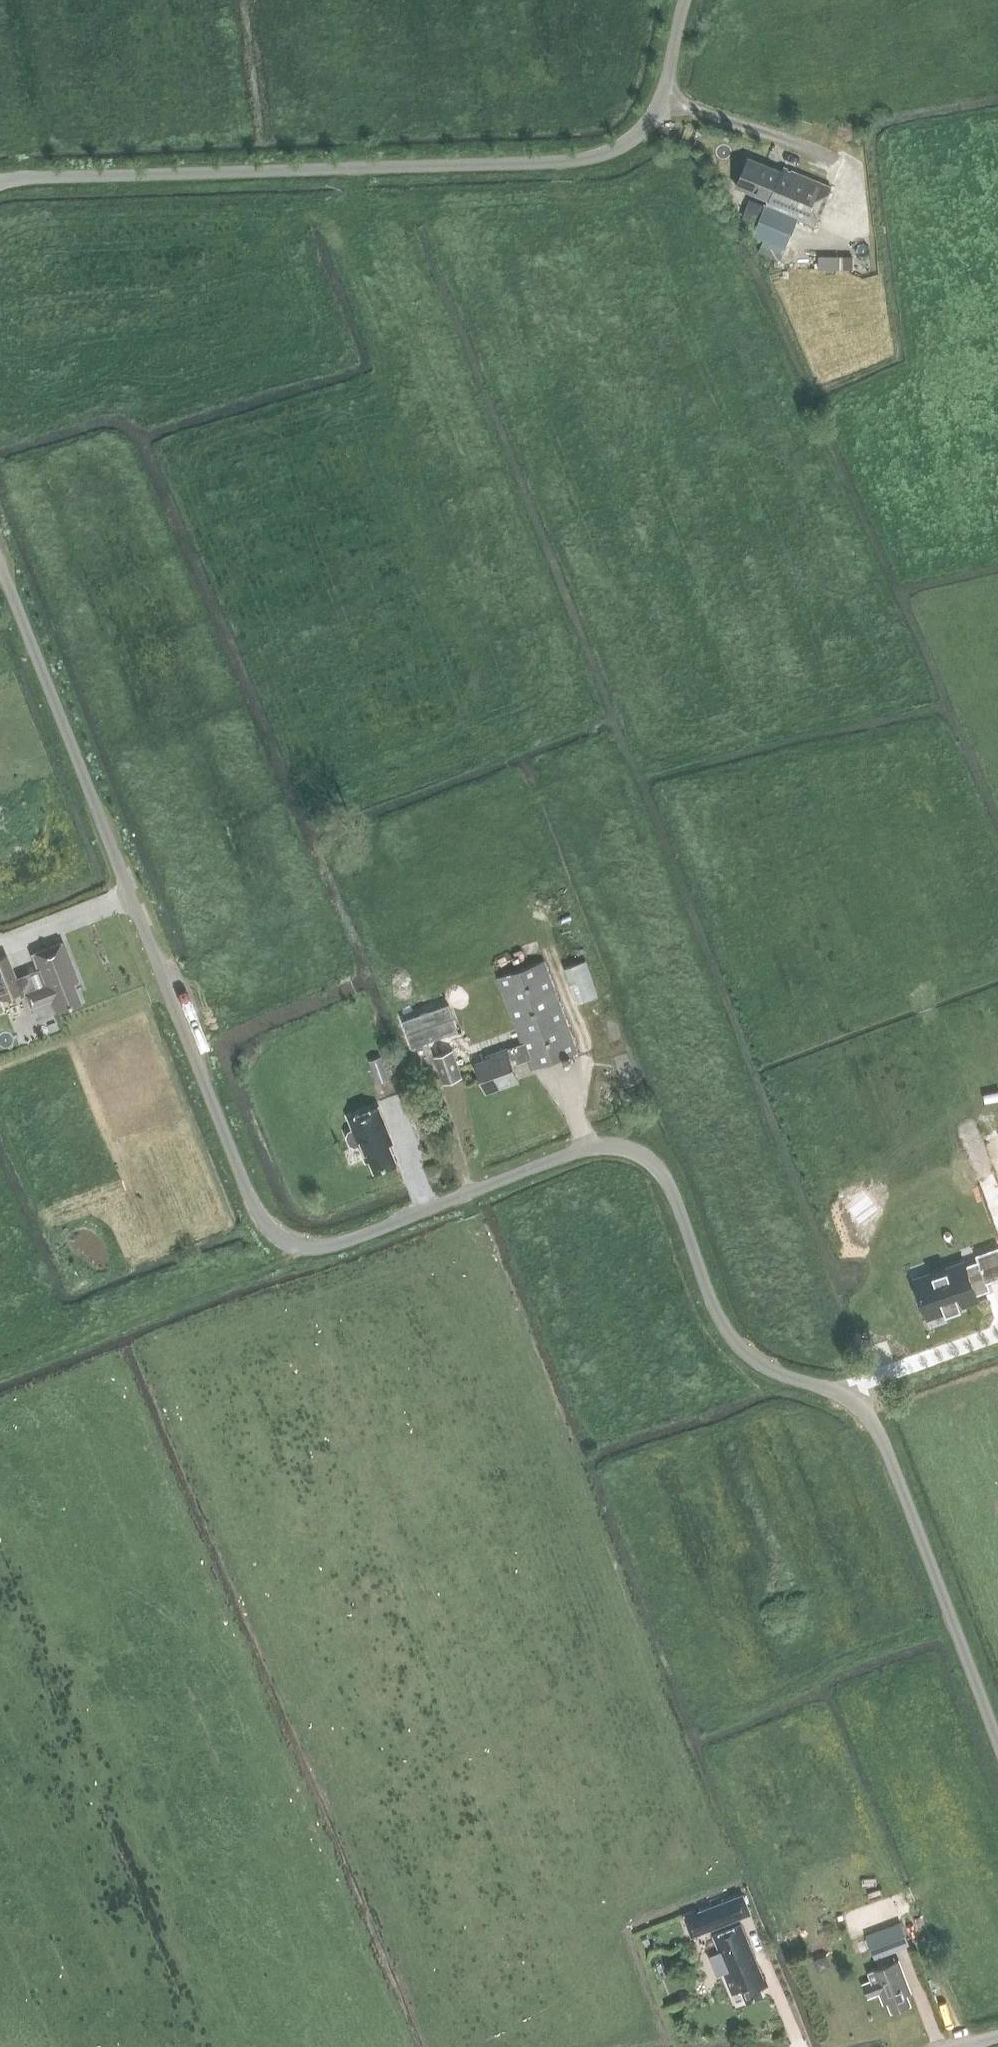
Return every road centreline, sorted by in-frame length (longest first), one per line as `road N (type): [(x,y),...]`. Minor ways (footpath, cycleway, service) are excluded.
road 1 (unclassified): [(997,1738),(884,1445),(860,1412),(775,1377),(740,1350),(713,1312),(659,1171),(621,1151),(578,1155),(322,1251),(282,1245),(251,1206),(0,572)]
road 2 (unclassified): [(0,186),(584,164),(625,150),(644,132),(665,91),(684,0)]

